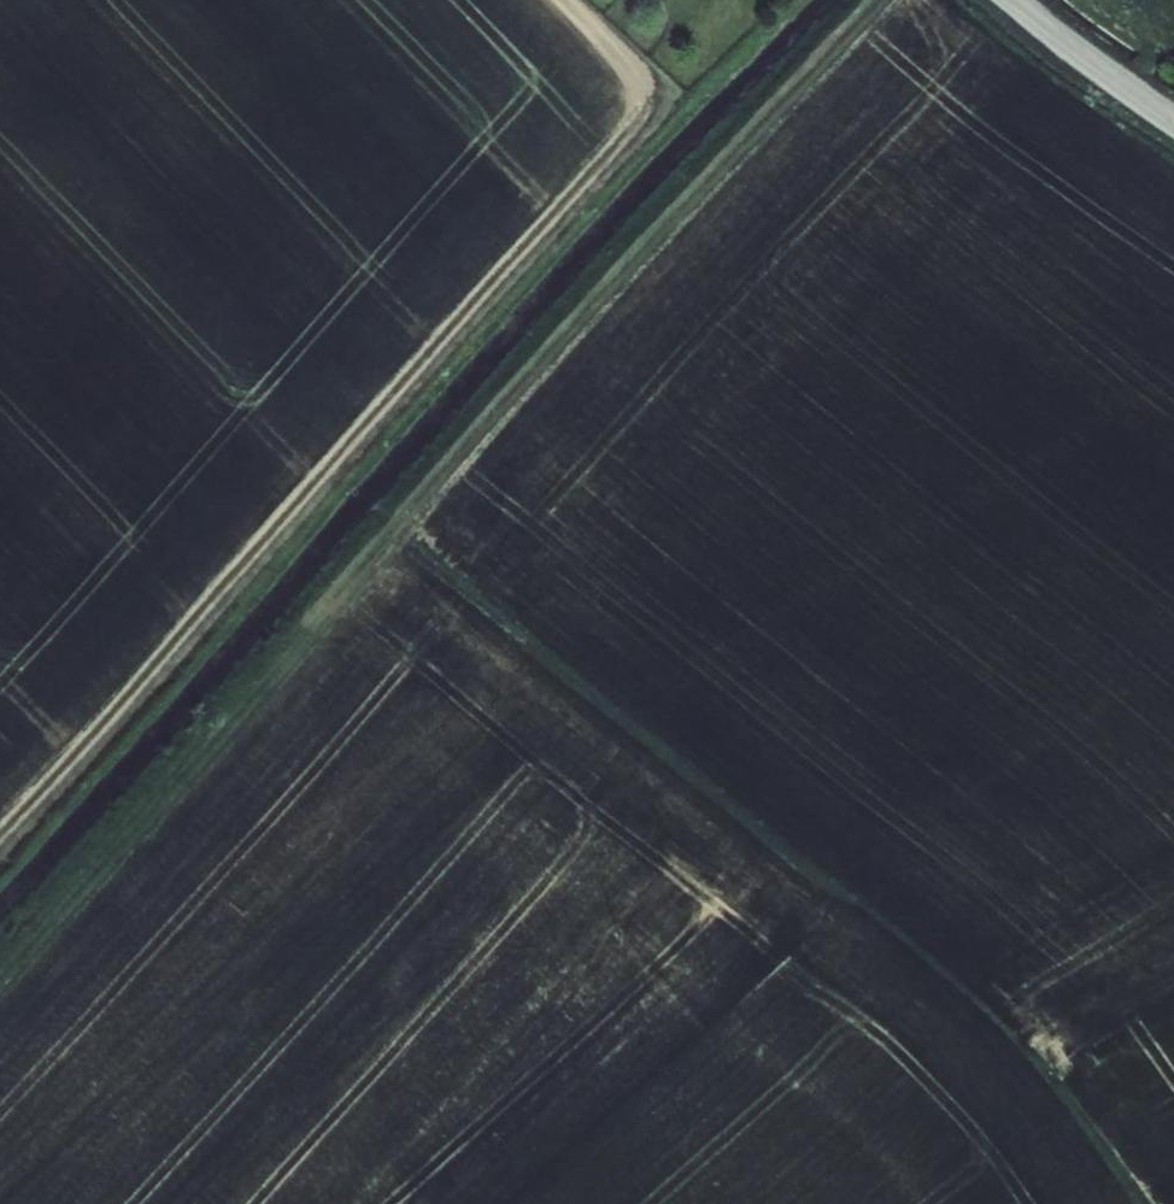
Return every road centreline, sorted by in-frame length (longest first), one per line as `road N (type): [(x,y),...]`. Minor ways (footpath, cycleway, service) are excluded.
road 1 (tertiary): [(1010,0),(1173,119)]

